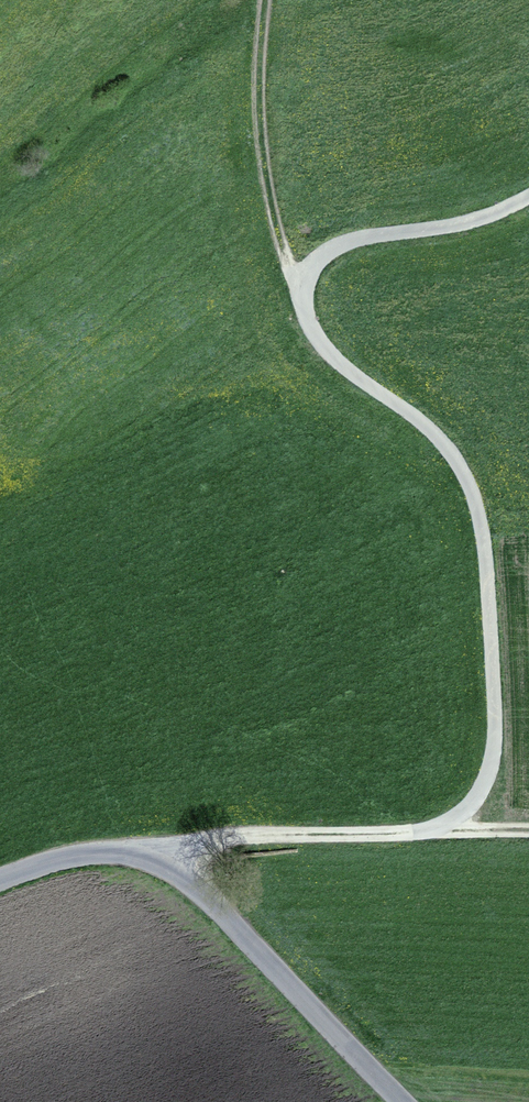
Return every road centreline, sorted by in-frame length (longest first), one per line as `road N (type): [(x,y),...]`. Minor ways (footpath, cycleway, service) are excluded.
road 1 (track): [(129,854),(246,838),(430,830),(467,809),(487,776),(494,727),(476,504),(431,431),(320,343),(303,288)]
road 2 (unclassified): [(0,882),(79,855),(129,854),(154,863),(242,935),(397,1101)]
road 3 (track): [(303,288),(277,230),(267,174),(260,95),(267,0)]
road 4 (track): [(303,288),(316,263),(350,241),(461,224),(528,196)]

